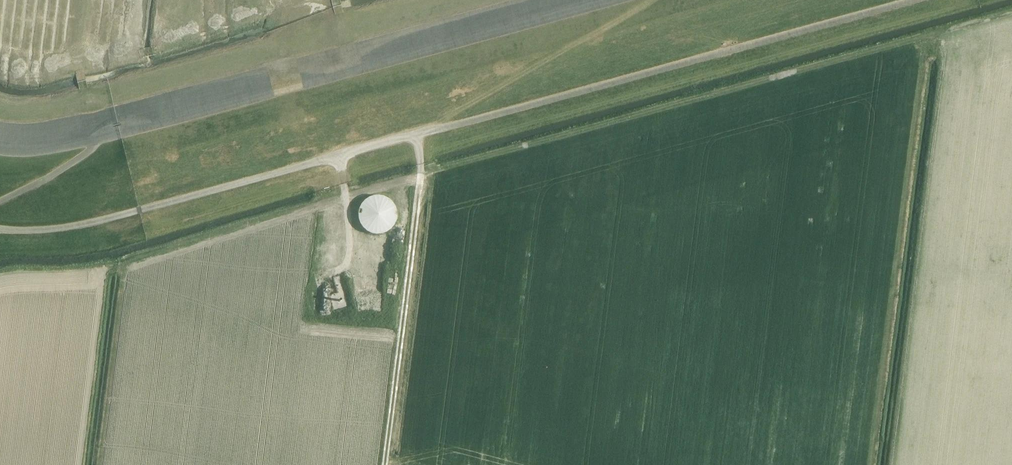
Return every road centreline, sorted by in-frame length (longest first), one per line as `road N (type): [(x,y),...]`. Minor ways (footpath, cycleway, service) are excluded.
road 1 (track): [(99,139),(611,0)]
road 2 (track): [(400,336),(421,133),(647,0)]
road 3 (track): [(338,156),(350,250),(333,272)]

